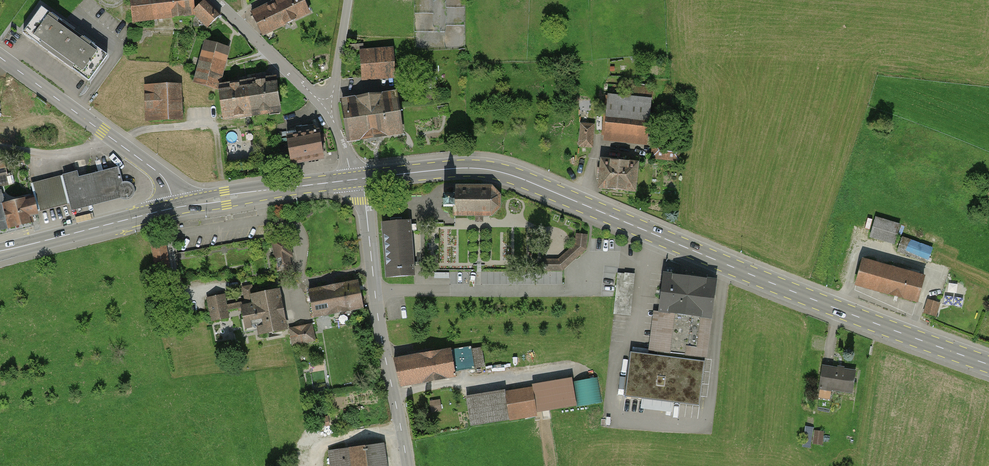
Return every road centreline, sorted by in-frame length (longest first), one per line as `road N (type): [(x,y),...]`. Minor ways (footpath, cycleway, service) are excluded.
road 1 (primary): [(357,179),(460,168),(506,174),(988,364)]
road 2 (tertiary): [(407,465),(357,179)]
road 3 (tertiary): [(0,58),(160,174),(174,208)]
road 4 (residential): [(357,179),(328,105),(215,0)]
road 5 (primary): [(174,208),(357,179)]
road 6 (primary): [(0,252),(174,208)]

